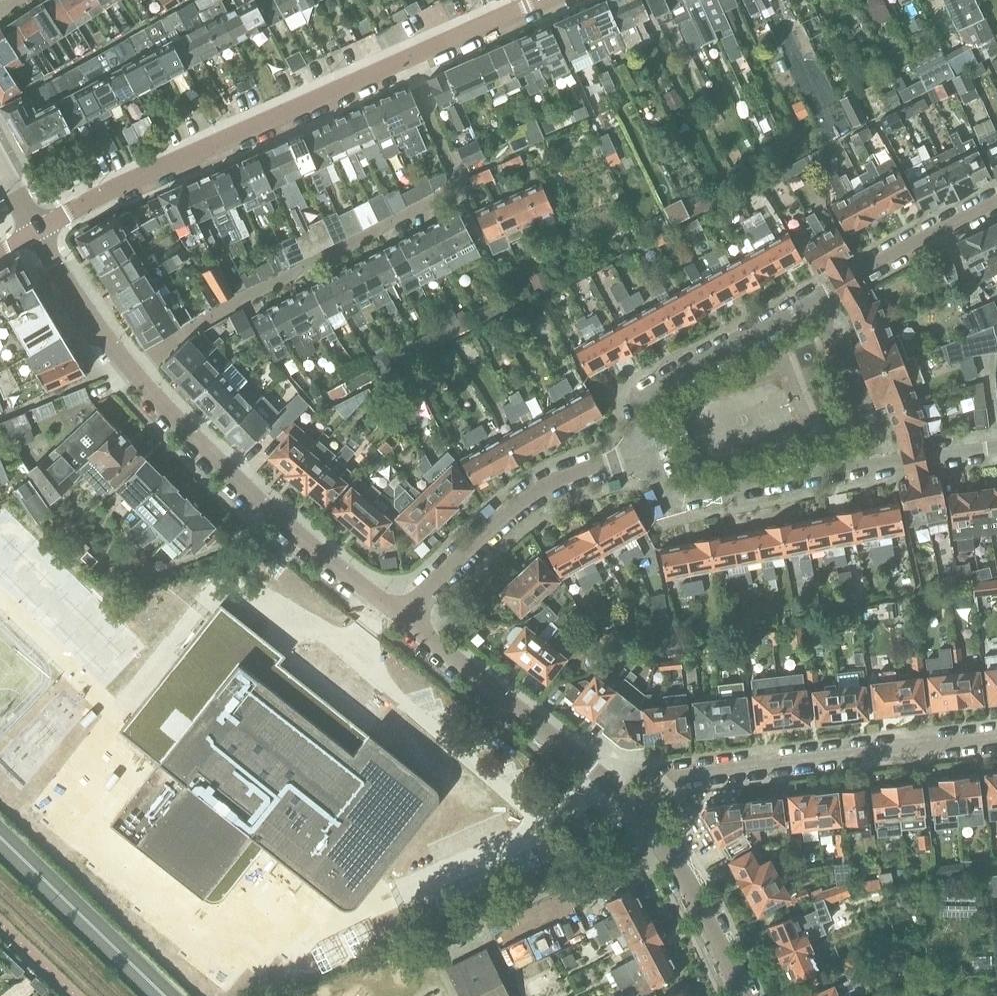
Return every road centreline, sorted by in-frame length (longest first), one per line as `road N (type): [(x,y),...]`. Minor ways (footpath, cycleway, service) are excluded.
road 1 (residential): [(642,454),(638,416),(654,390),(860,269),(996,208)]
road 2 (residential): [(410,58),(39,227)]
road 3 (residential): [(996,446),(678,502),(642,454)]
road 4 (unclassified): [(126,365),(231,304),(466,195)]
road 5 (tertiary): [(405,620),(246,489),(126,365)]
road 6 (residential): [(996,737),(684,774),(638,809)]
road 7 (tertiary): [(638,809),(405,620)]
road 8 (residential): [(405,620),(531,495),(642,454)]
road 9 (secondary): [(0,841),(156,995)]
road 10 (tertiary): [(744,995),(638,809)]
road 11 (tertiary): [(126,365),(39,227)]
road 12 (unclassified): [(466,195),(410,58)]
road 13 (residential): [(542,0),(410,58)]

